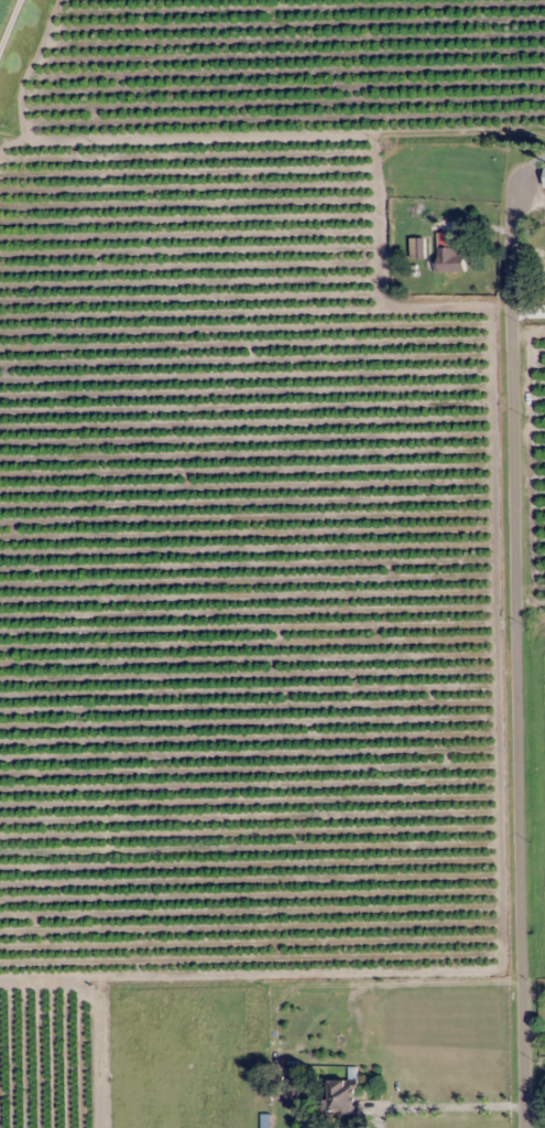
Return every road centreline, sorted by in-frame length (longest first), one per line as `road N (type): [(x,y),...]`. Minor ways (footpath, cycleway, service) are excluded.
road 1 (residential): [(101,0),(127,1127)]
road 2 (residential): [(531,1127),(527,0)]

